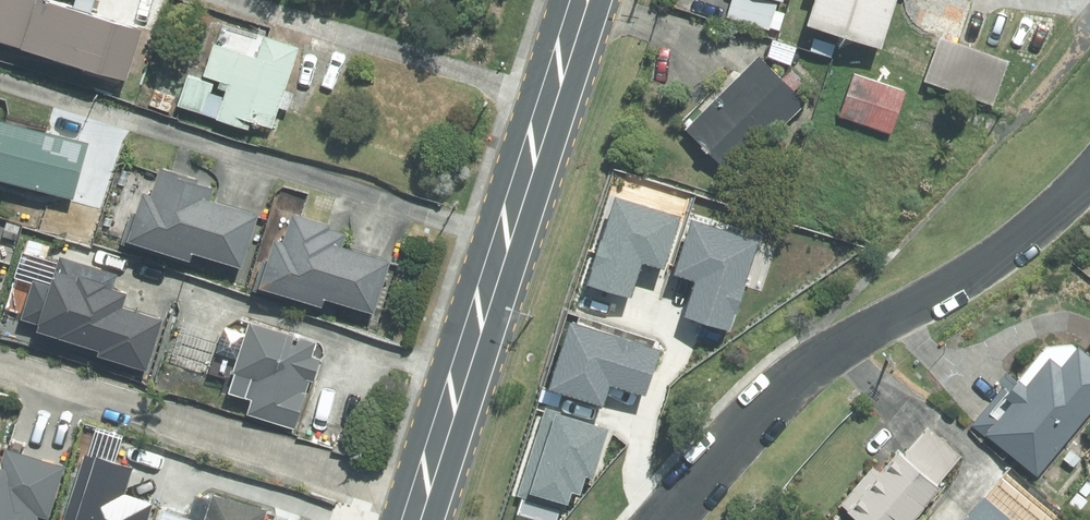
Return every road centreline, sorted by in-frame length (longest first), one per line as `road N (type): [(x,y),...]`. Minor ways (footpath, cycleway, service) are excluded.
road 1 (residential): [(1089,178),(996,259),(820,363),(665,519)]
road 2 (secondary): [(410,519),(578,0)]

